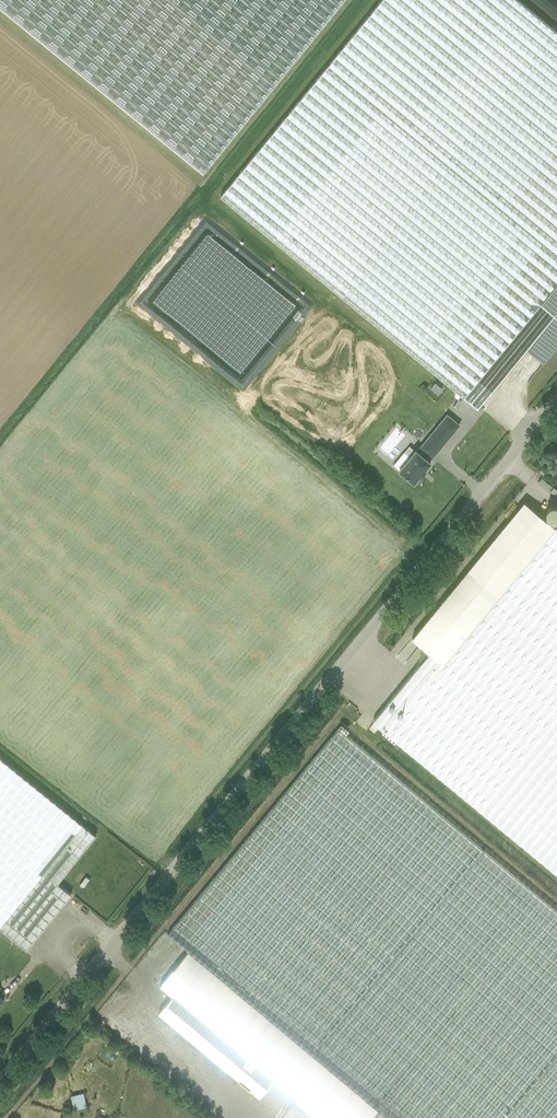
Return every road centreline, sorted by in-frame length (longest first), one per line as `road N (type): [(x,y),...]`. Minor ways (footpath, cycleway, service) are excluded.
road 1 (unclassified): [(0,1080),(556,398)]

